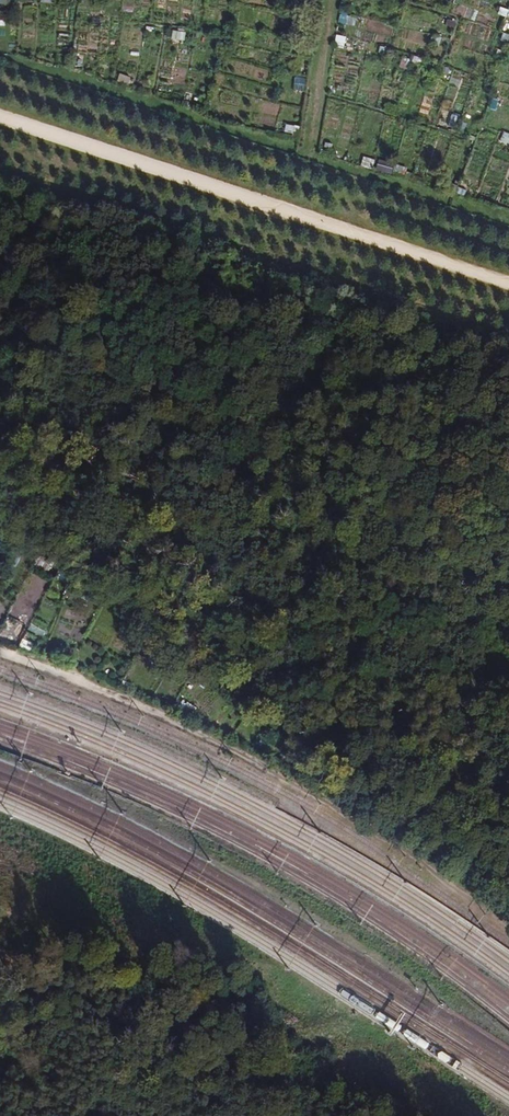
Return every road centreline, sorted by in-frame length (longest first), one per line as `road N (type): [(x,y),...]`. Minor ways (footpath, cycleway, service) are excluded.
road 1 (track): [(0,643),(210,726)]
road 2 (track): [(68,1115),(0,1012)]

